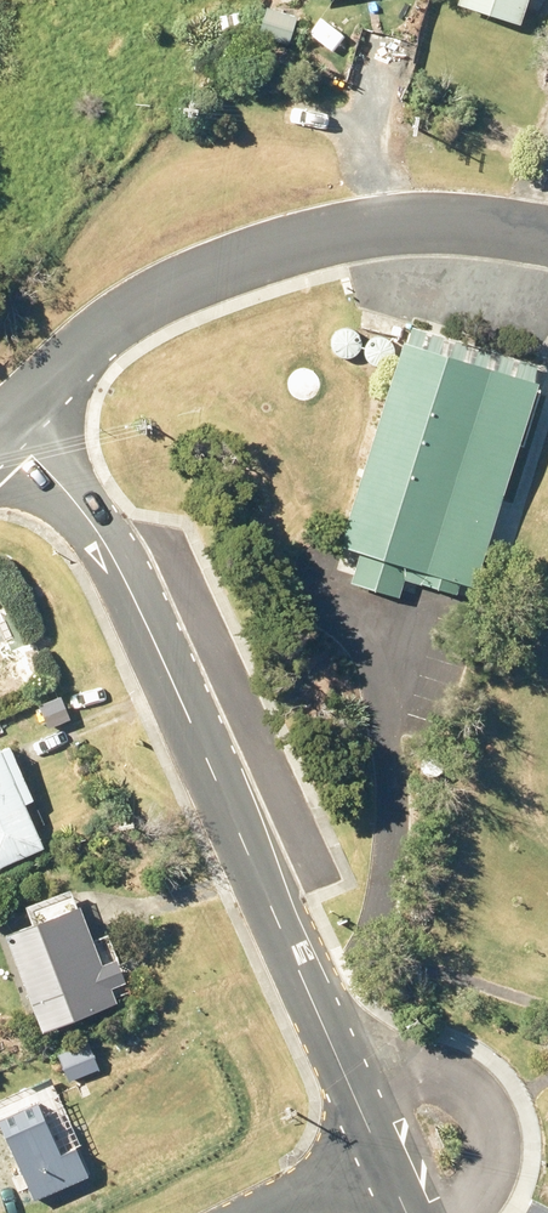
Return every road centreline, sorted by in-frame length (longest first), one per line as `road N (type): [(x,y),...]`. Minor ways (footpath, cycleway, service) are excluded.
road 1 (residential): [(382,1159),(129,581),(90,518),(0,428)]
road 2 (secondary): [(0,427),(99,331),(179,283),(244,256),(393,223),(474,219),(547,234)]
road 3 (residential): [(274,1212),(382,1159)]

